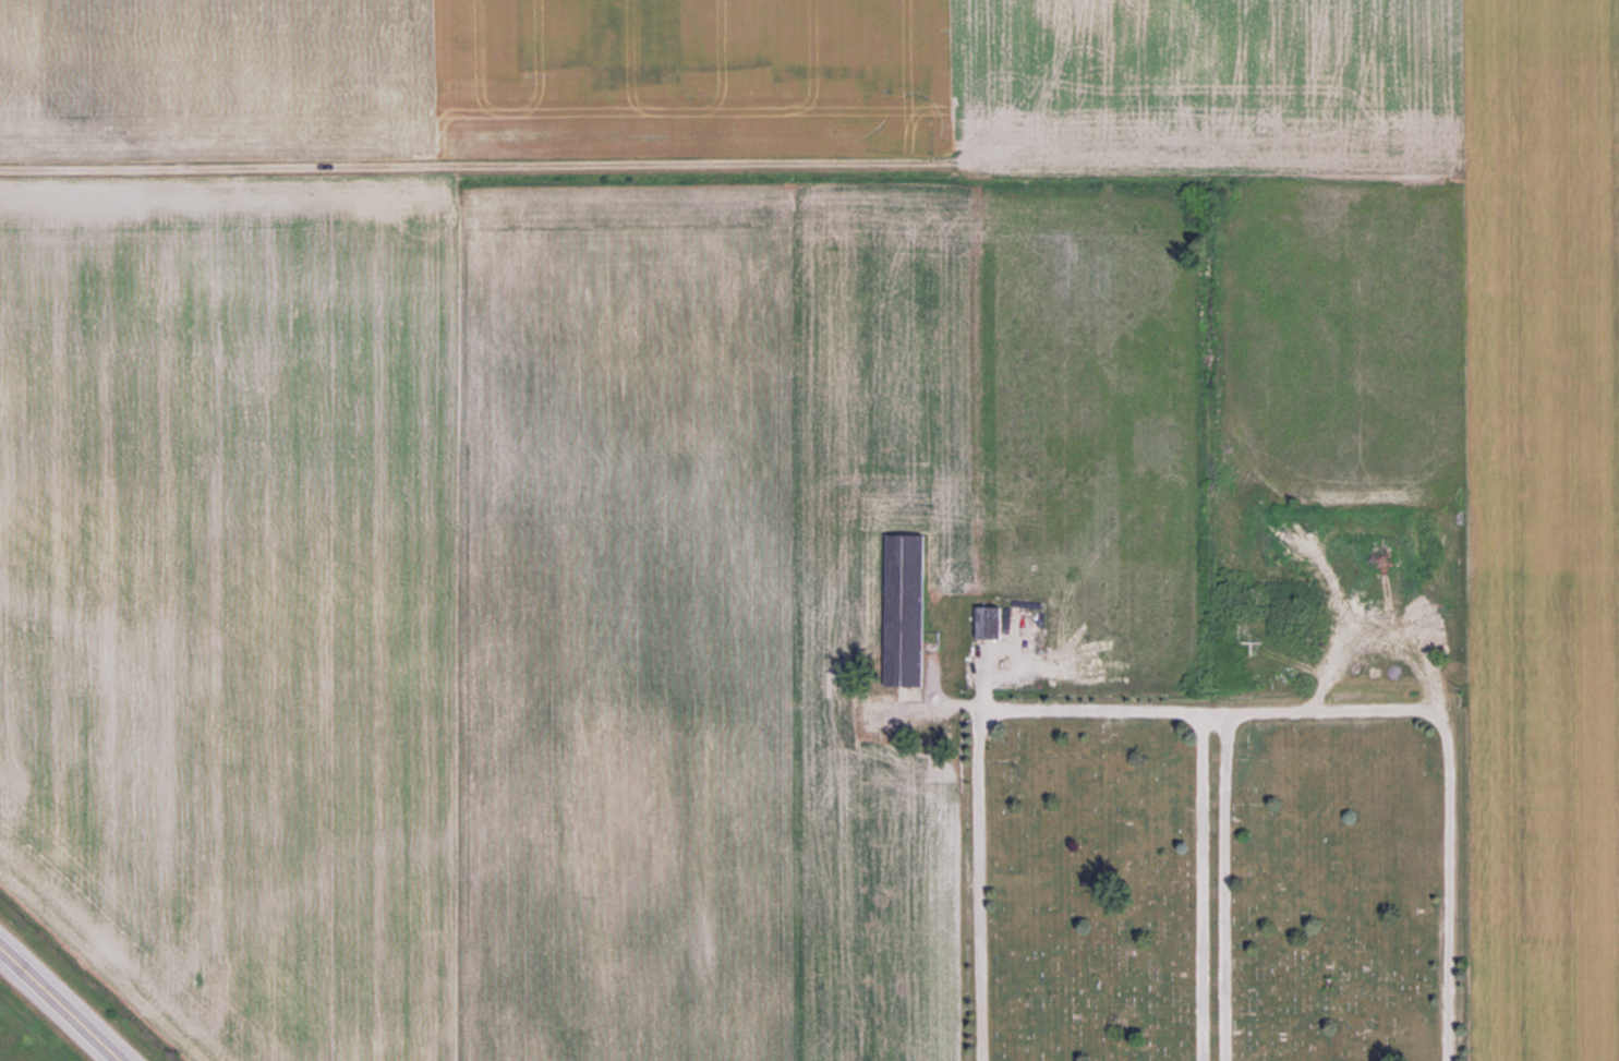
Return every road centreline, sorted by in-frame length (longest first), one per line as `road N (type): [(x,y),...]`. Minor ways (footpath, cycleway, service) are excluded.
road 1 (residential): [(0,182),(1055,170)]
road 2 (primary): [(0,947),(125,1060)]

